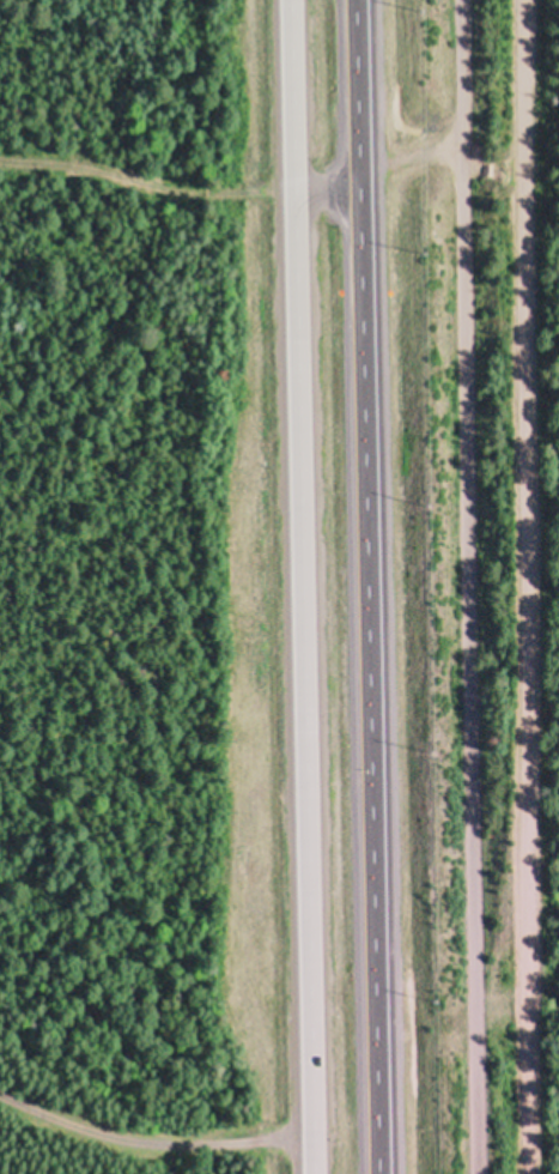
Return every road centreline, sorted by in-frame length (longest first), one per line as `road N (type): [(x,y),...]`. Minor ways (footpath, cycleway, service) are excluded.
road 1 (residential): [(534,1173),(533,709),(515,0)]
road 2 (trunk): [(377,1173),(354,0)]
road 3 (trunk): [(290,0),(312,1173)]
road 4 (track): [(455,0),(471,1173)]
road 5 (track): [(0,167),(162,193),(293,194)]

